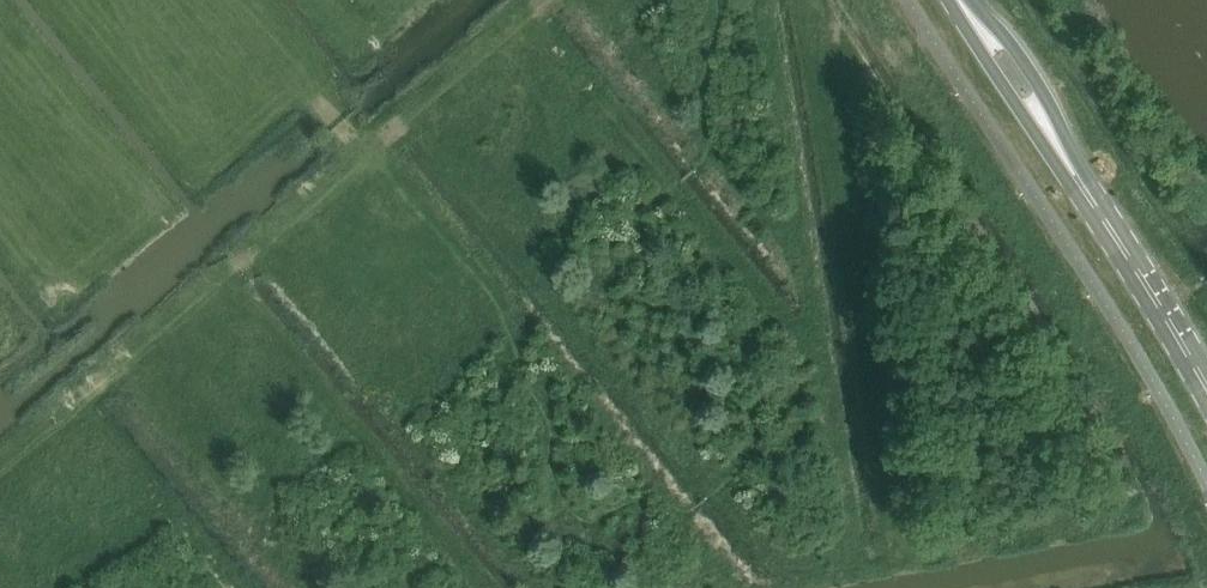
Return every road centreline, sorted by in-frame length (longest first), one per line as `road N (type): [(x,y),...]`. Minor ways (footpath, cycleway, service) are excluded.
road 1 (tertiary): [(1206,390),(1074,166)]
road 2 (tertiary): [(1074,166),(1050,103),(1014,52),(960,4)]
road 3 (tertiary): [(960,4),(989,61),(1074,166)]

